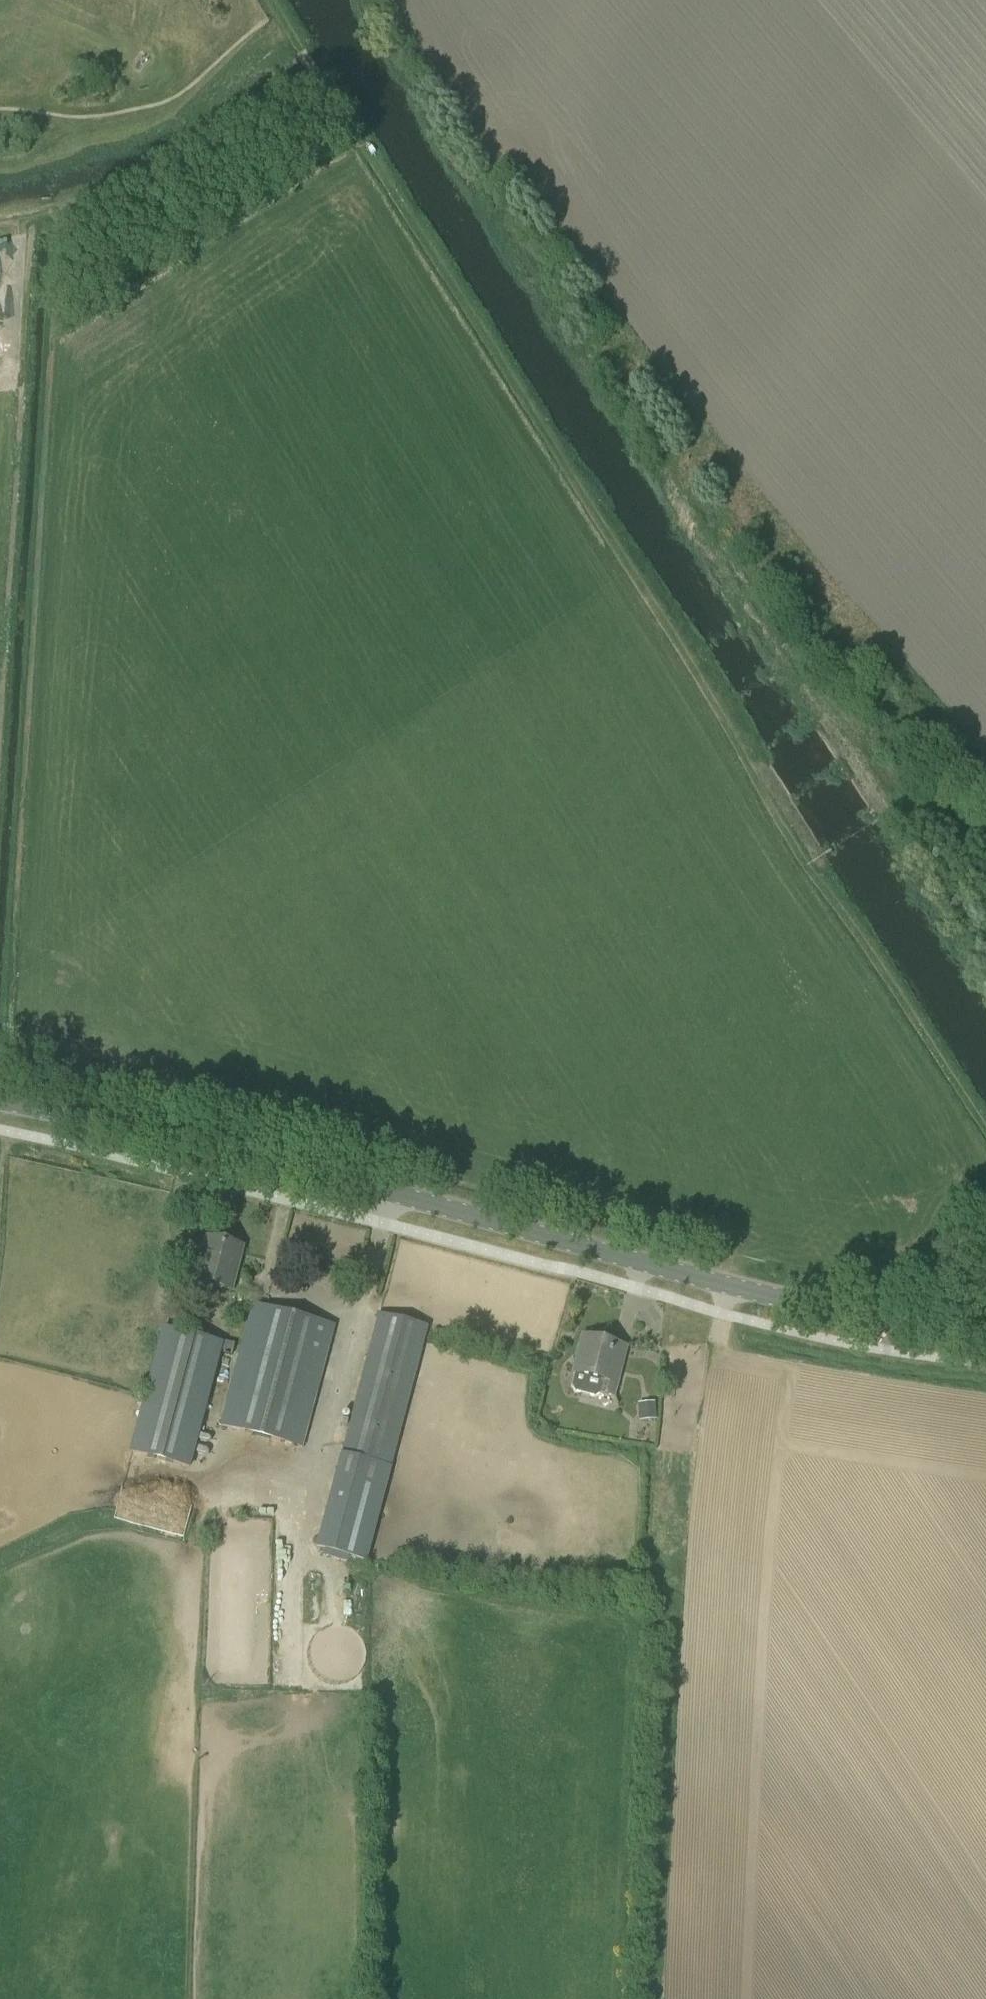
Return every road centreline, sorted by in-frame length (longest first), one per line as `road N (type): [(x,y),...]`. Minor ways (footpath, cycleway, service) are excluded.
road 1 (tertiary): [(0,1098),(295,1165),(769,1294),(985,1336)]

